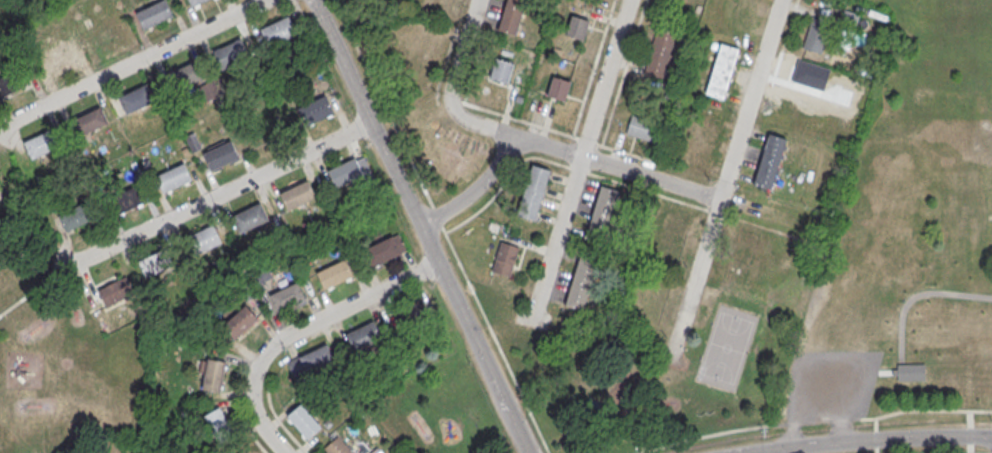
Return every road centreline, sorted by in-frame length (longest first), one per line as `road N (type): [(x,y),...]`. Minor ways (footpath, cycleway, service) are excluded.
road 1 (residential): [(313,0),(527,452)]
road 2 (residential): [(815,226),(460,119),(451,107)]
road 3 (residential): [(780,0),(671,361)]
road 4 (residential): [(62,268),(369,123)]
road 5 (residential): [(628,0),(531,320)]
road 6 (residential): [(436,264),(286,336),(266,354),(252,394),(261,423),(286,452)]
road 7 (residential): [(264,0),(0,127)]
road 8 (residential): [(991,438),(754,452)]
road 9 (residential): [(514,136),(474,191),(418,225)]

